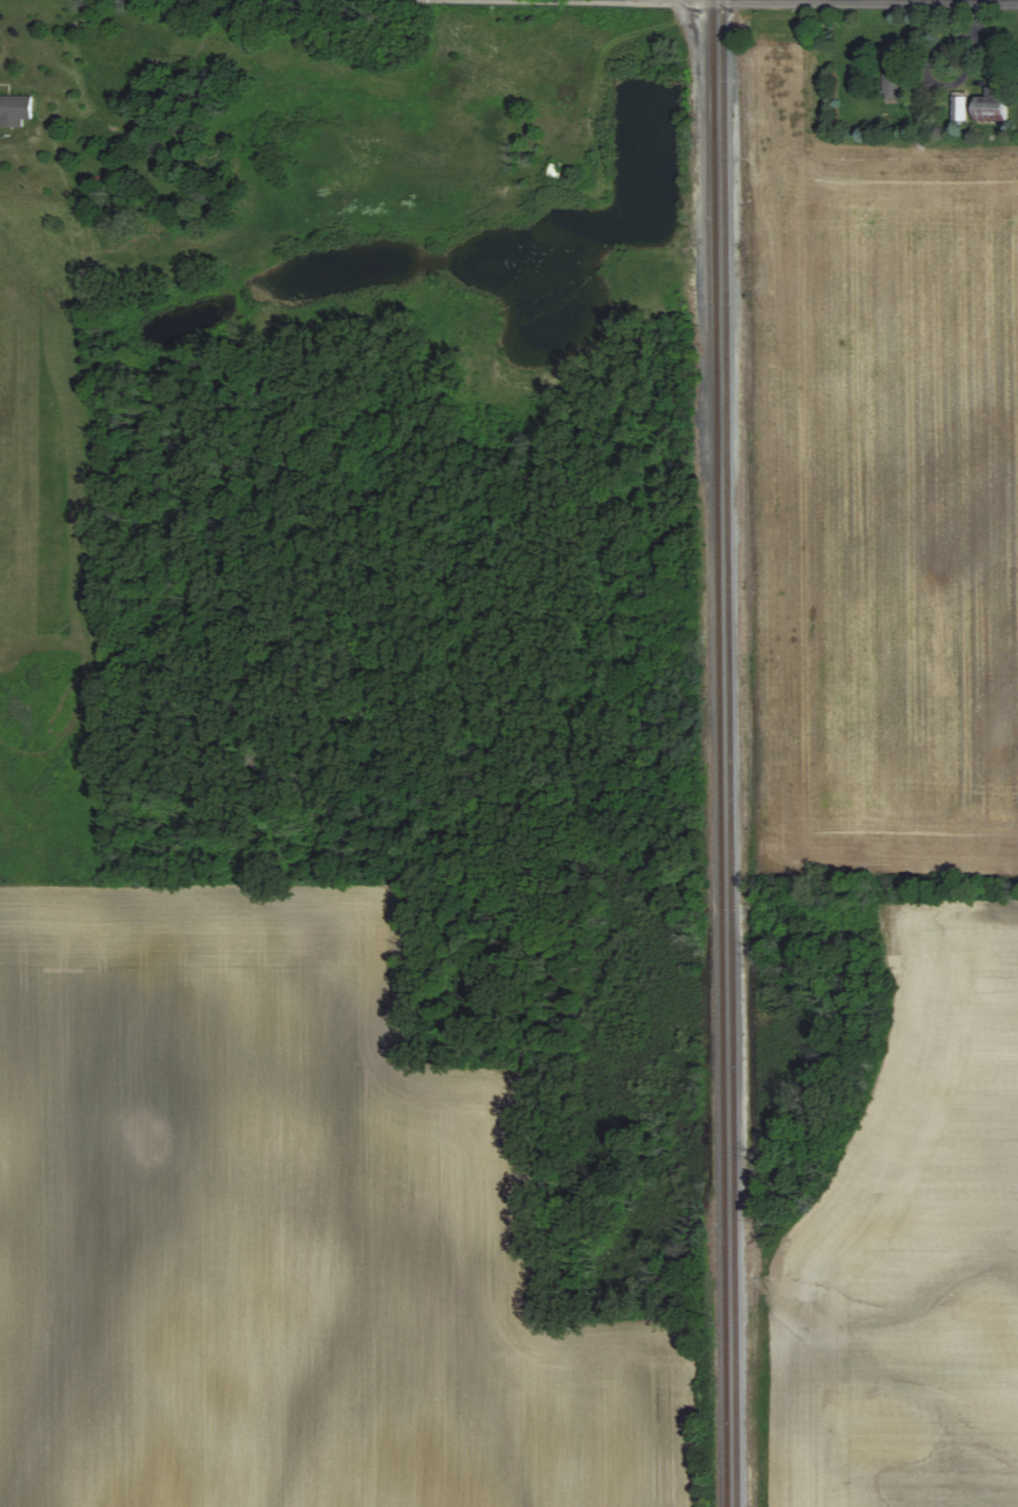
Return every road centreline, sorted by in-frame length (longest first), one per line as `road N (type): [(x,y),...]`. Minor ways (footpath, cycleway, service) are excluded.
road 1 (residential): [(713,0),(1017,4)]

